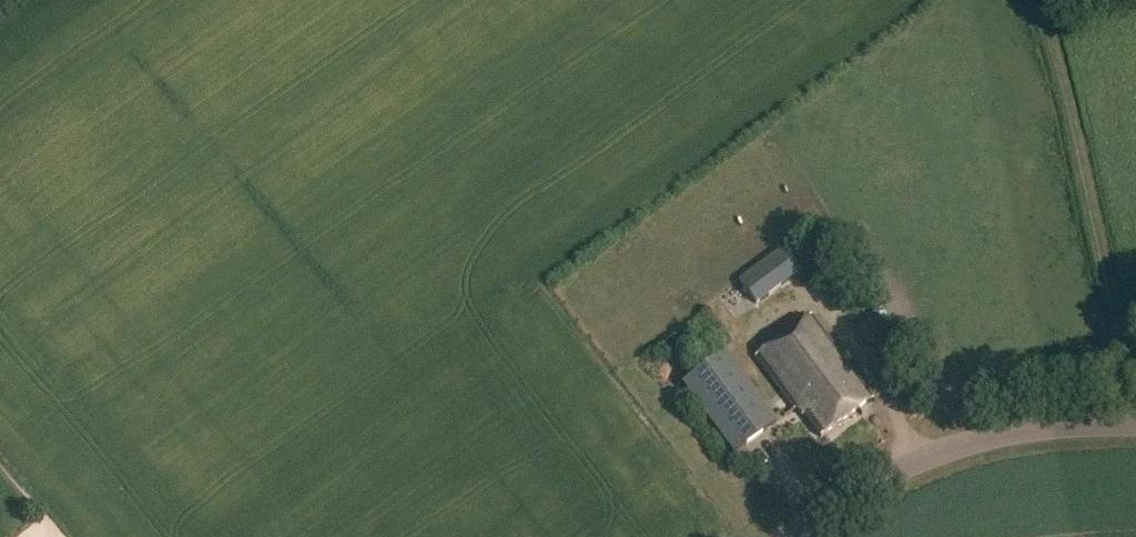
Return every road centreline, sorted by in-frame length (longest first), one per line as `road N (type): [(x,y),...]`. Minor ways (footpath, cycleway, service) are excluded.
road 1 (track): [(1126,423),(1128,370),(1041,0)]
road 2 (tertiary): [(791,536),(854,494),(986,436),(1135,423)]

